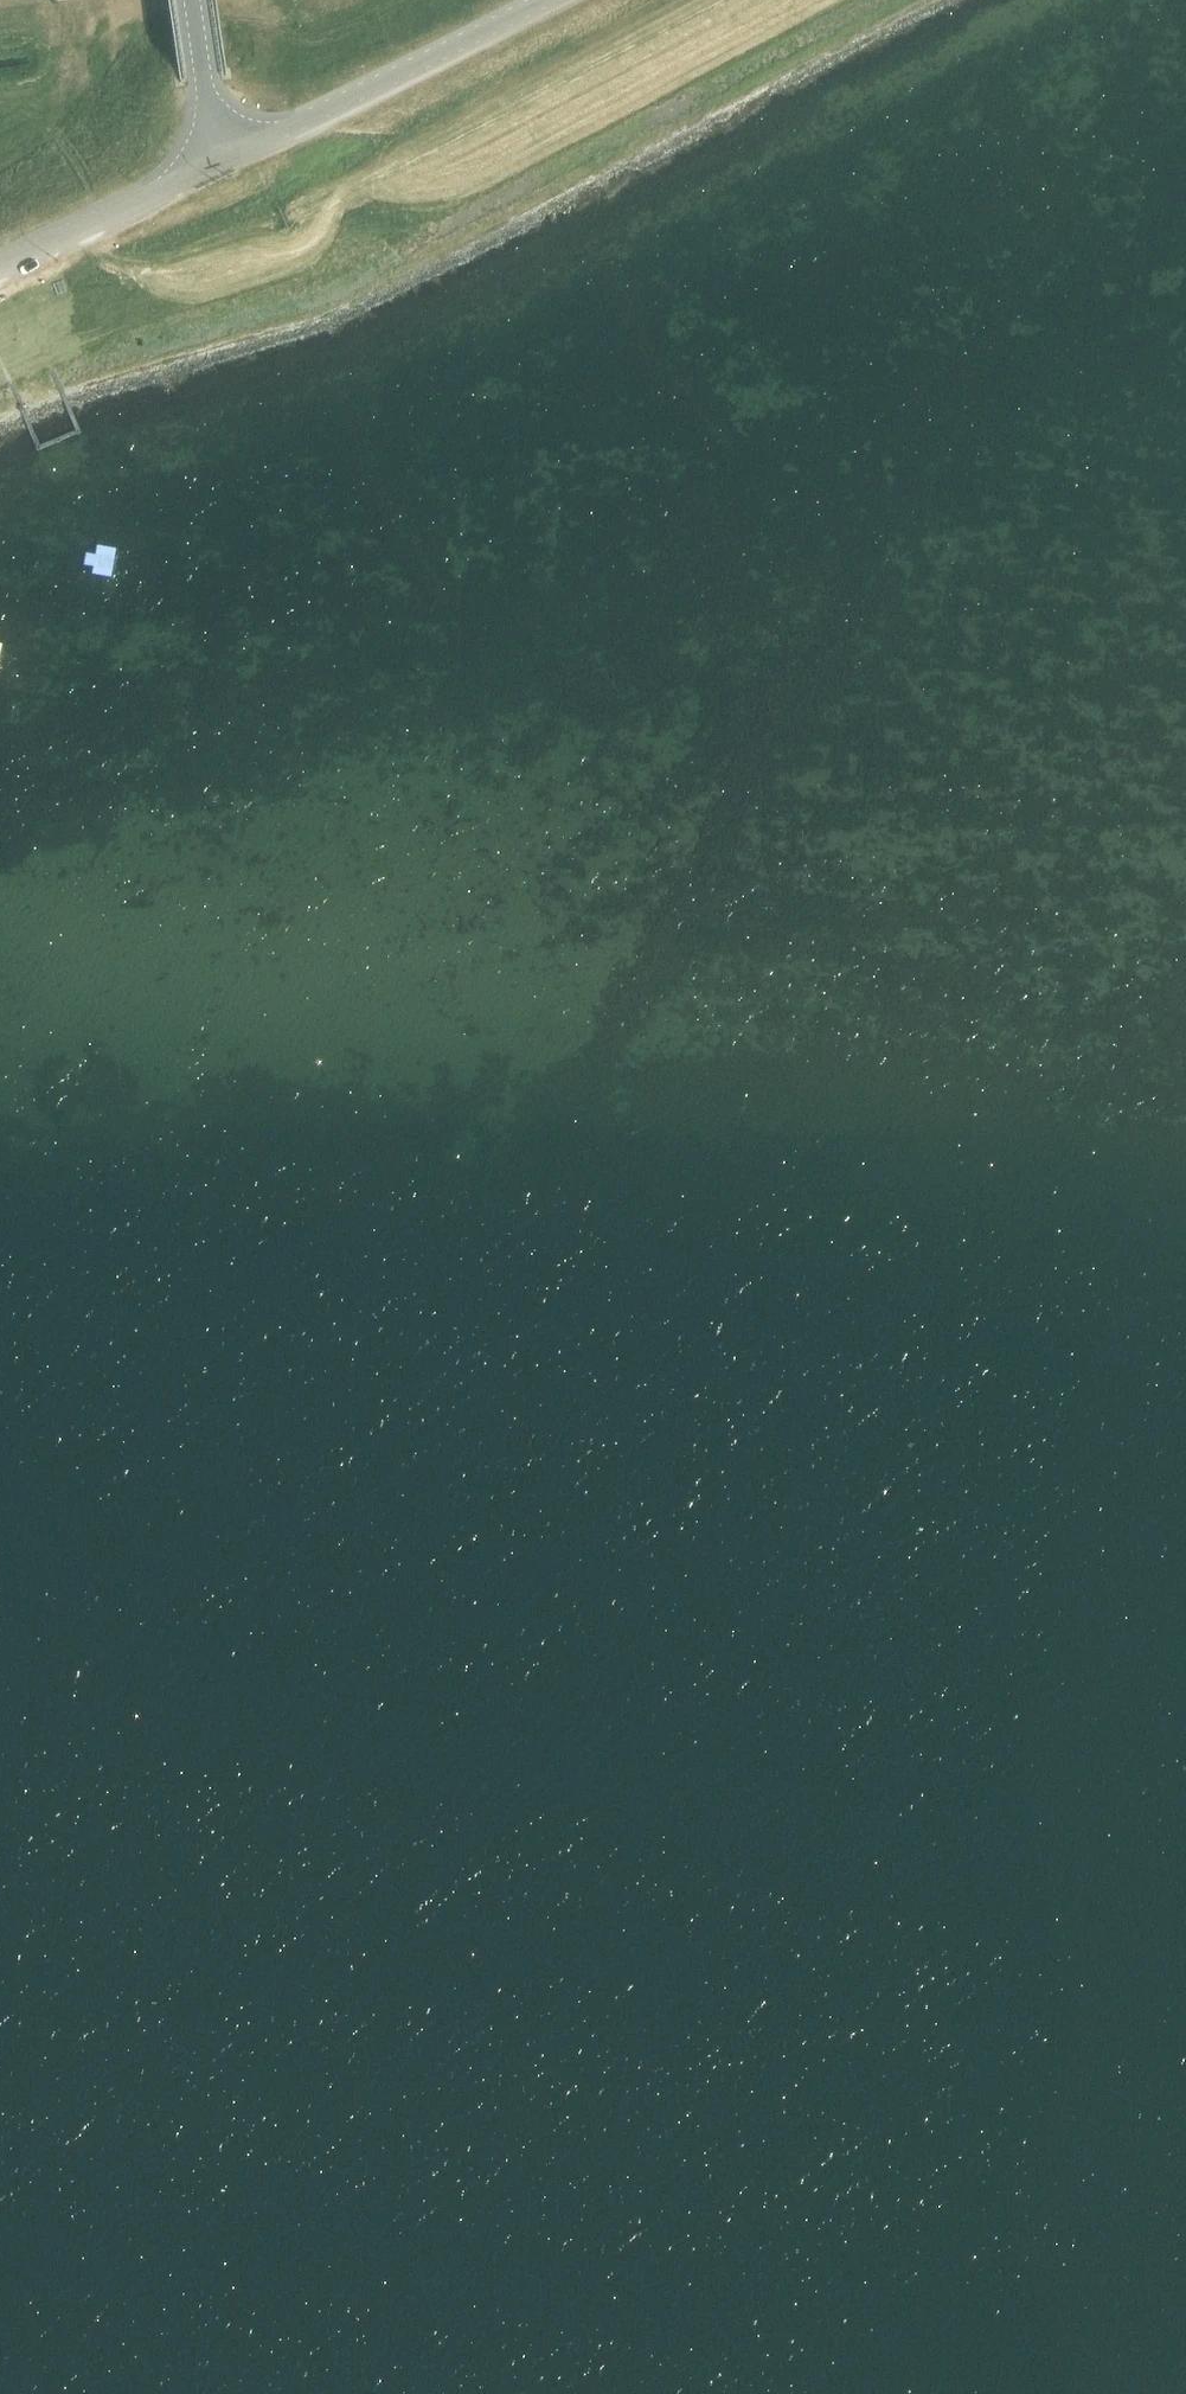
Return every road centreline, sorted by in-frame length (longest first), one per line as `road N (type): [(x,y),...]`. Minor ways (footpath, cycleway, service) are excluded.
road 1 (unclassified): [(212,162),(544,0)]
road 2 (unclassified): [(0,265),(212,162)]
road 3 (unclassified): [(212,162),(189,0)]

